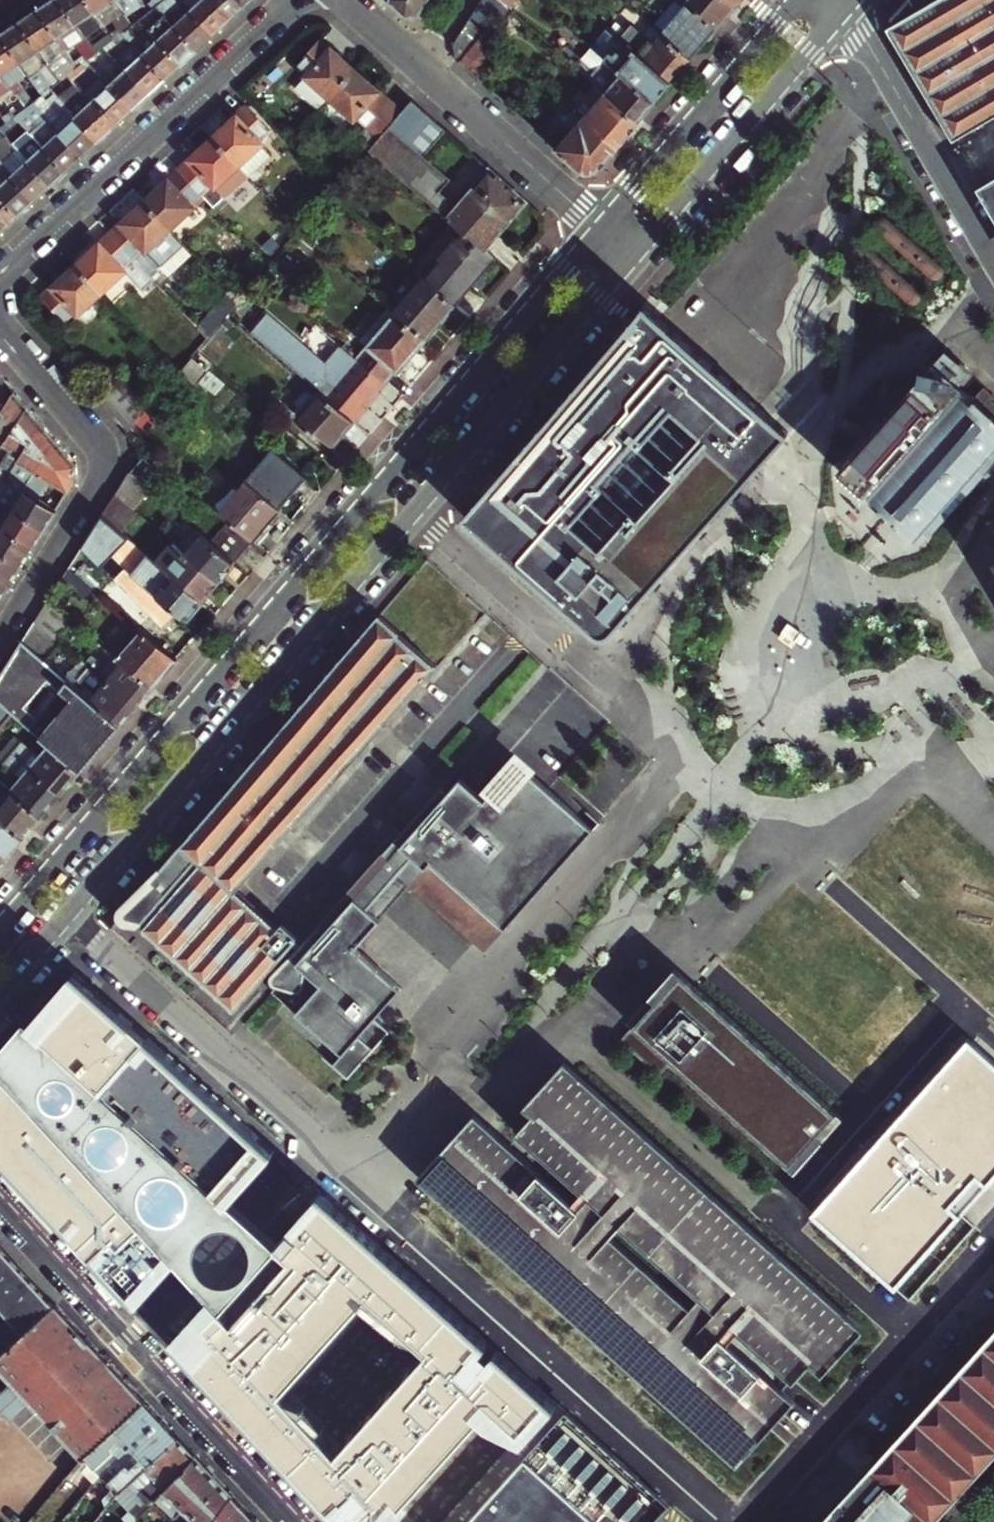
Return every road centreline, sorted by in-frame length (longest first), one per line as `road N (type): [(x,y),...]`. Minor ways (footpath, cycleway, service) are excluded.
road 1 (tertiary): [(0,993),(635,255)]
road 2 (tertiary): [(604,228),(0,930)]
road 3 (residential): [(0,1199),(291,1521)]
road 4 (residential): [(0,276),(295,0)]
road 5 (residential): [(0,326),(109,464),(0,636)]
road 6 (tertiary): [(635,255),(844,8)]
road 7 (tertiary): [(800,0),(604,228)]
road 8 (residential): [(993,263),(844,8)]
road 9 (residential): [(420,66),(604,228)]

